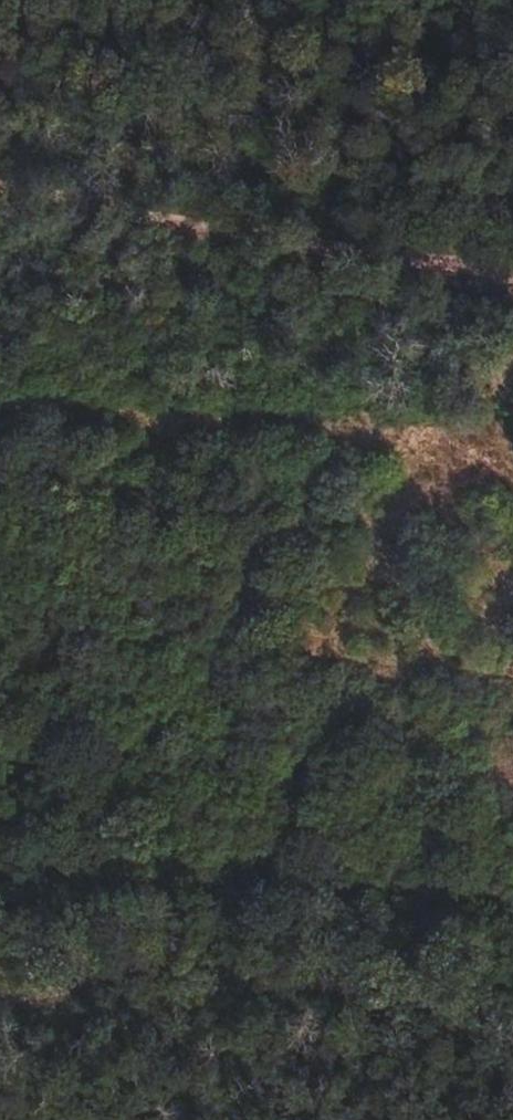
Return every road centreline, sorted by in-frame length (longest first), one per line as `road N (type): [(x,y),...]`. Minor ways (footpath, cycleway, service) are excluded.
road 1 (track): [(512,277),(0,190)]
road 2 (track): [(512,675),(0,637)]
road 3 (track): [(0,872),(512,893)]
road 4 (track): [(67,1119),(66,1083),(11,873)]

